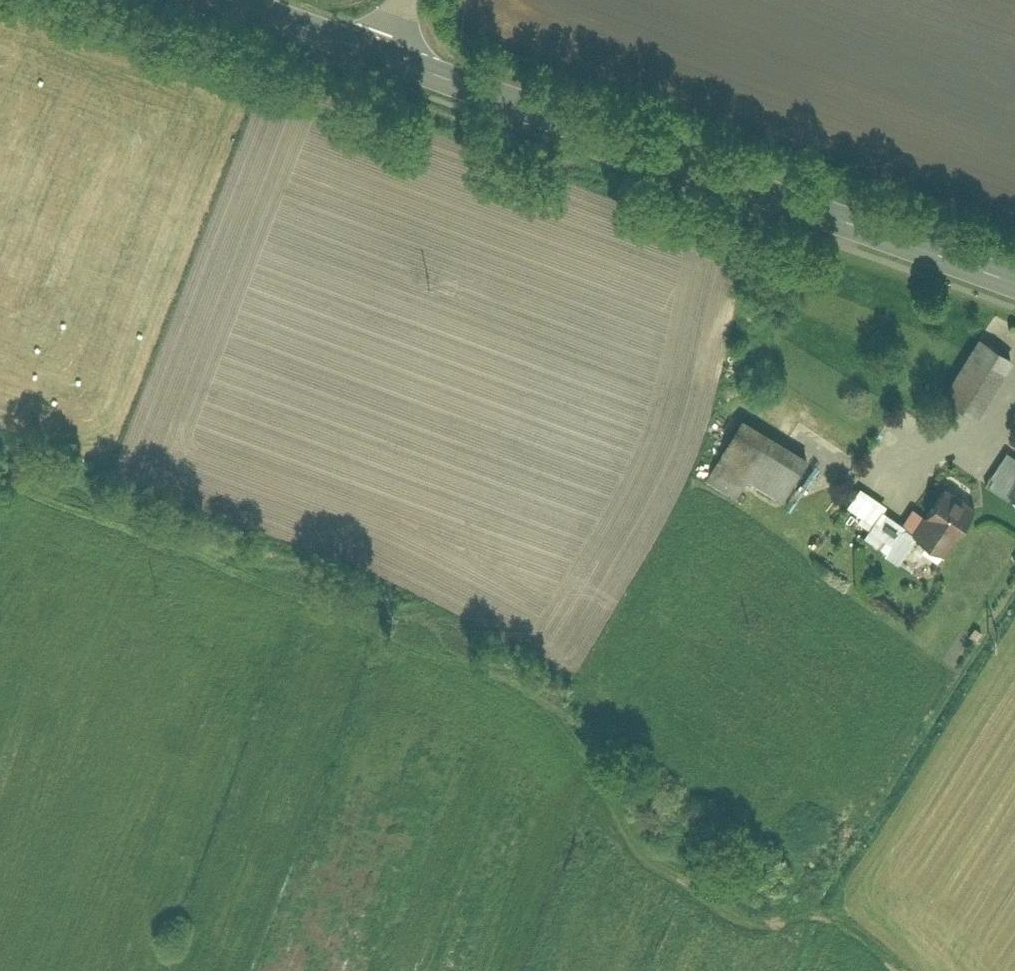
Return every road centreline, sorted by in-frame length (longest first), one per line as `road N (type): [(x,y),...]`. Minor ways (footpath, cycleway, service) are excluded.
road 1 (track): [(0,477),(291,589),(497,721),(707,888),(759,918),(835,914),(900,970)]
road 2 (primary): [(1014,281),(375,51)]
road 3 (primary): [(375,51),(240,0)]

